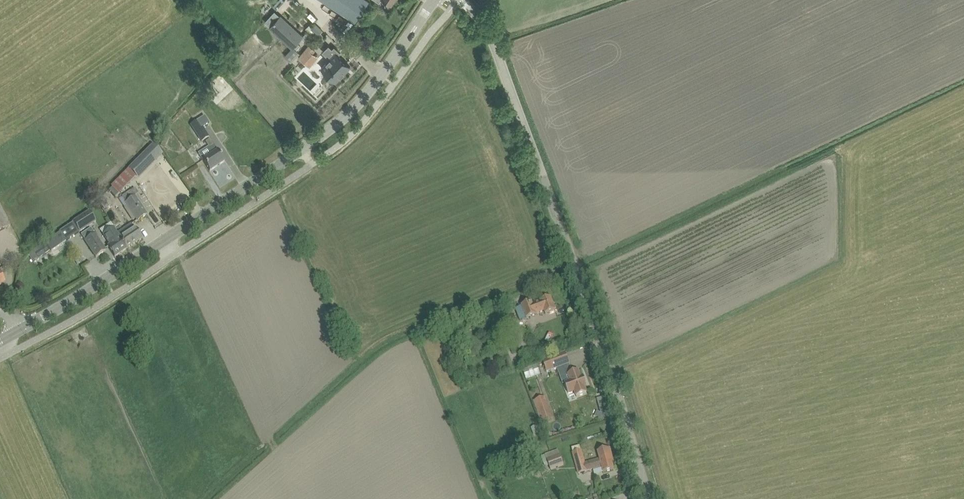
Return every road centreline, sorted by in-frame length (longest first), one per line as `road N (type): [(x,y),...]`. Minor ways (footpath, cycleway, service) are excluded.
road 1 (tertiary): [(20,329),(344,118),(433,0)]
road 2 (tertiary): [(646,498),(494,41),(462,0)]

